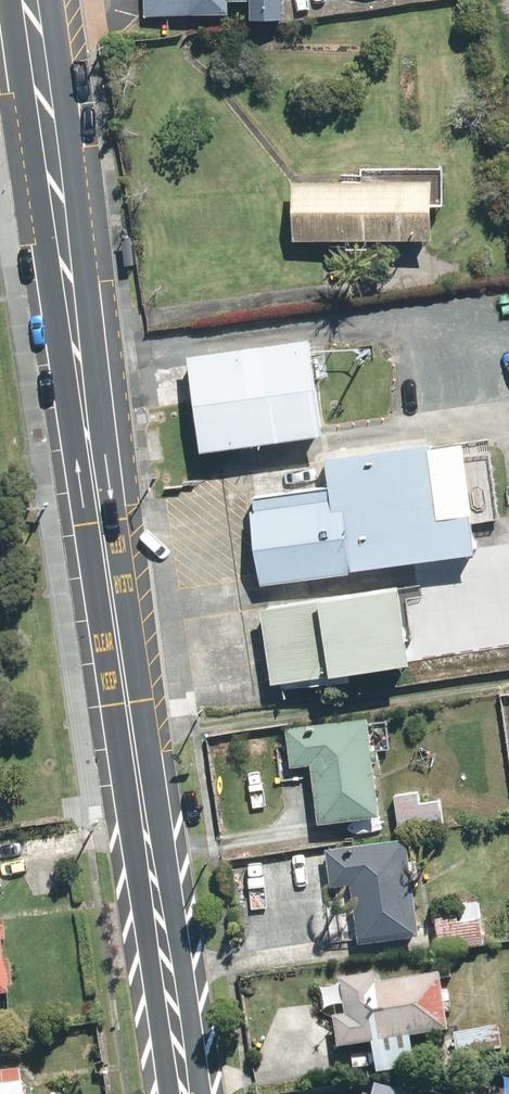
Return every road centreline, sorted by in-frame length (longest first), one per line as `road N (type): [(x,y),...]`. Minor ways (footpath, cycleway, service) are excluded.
road 1 (trunk): [(33,0),(188,1093)]

